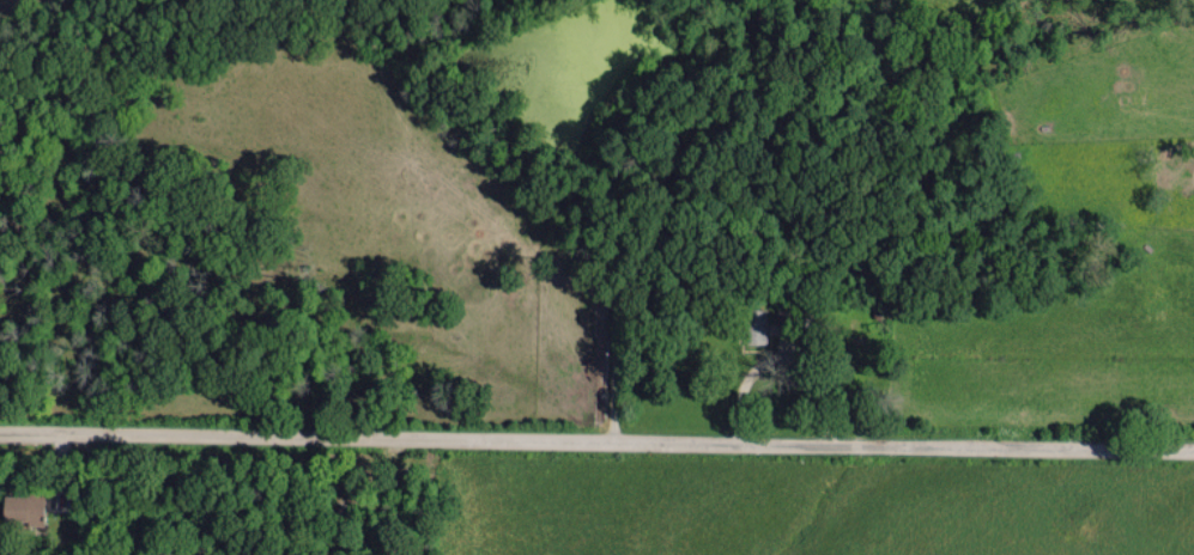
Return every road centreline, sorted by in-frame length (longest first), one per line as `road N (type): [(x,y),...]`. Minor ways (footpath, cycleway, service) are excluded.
road 1 (residential): [(0,425),(1193,447)]

